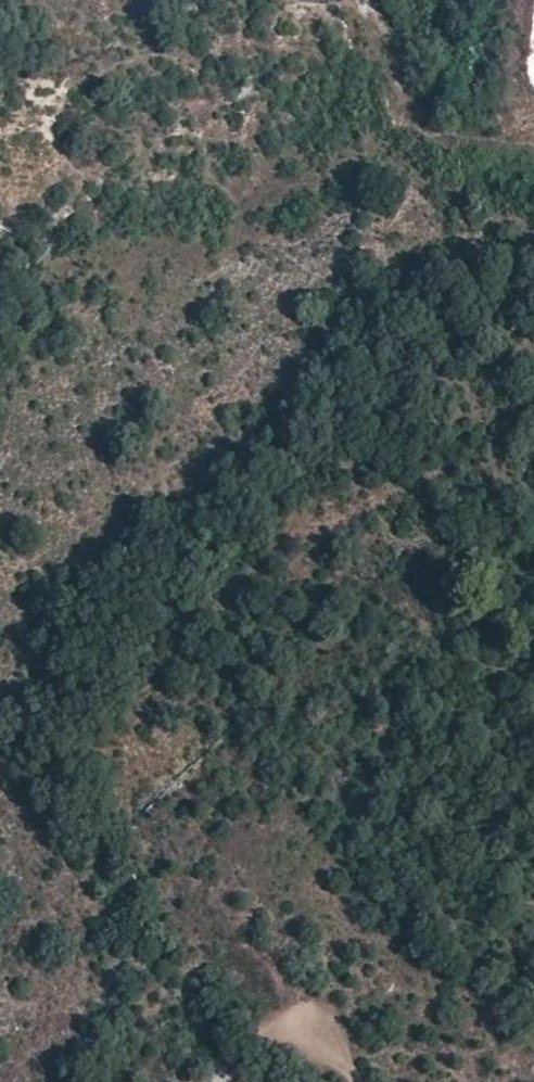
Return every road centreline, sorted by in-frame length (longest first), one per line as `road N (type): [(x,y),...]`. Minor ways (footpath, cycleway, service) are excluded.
road 1 (track): [(376,0),(434,124),(461,141),(533,154)]

